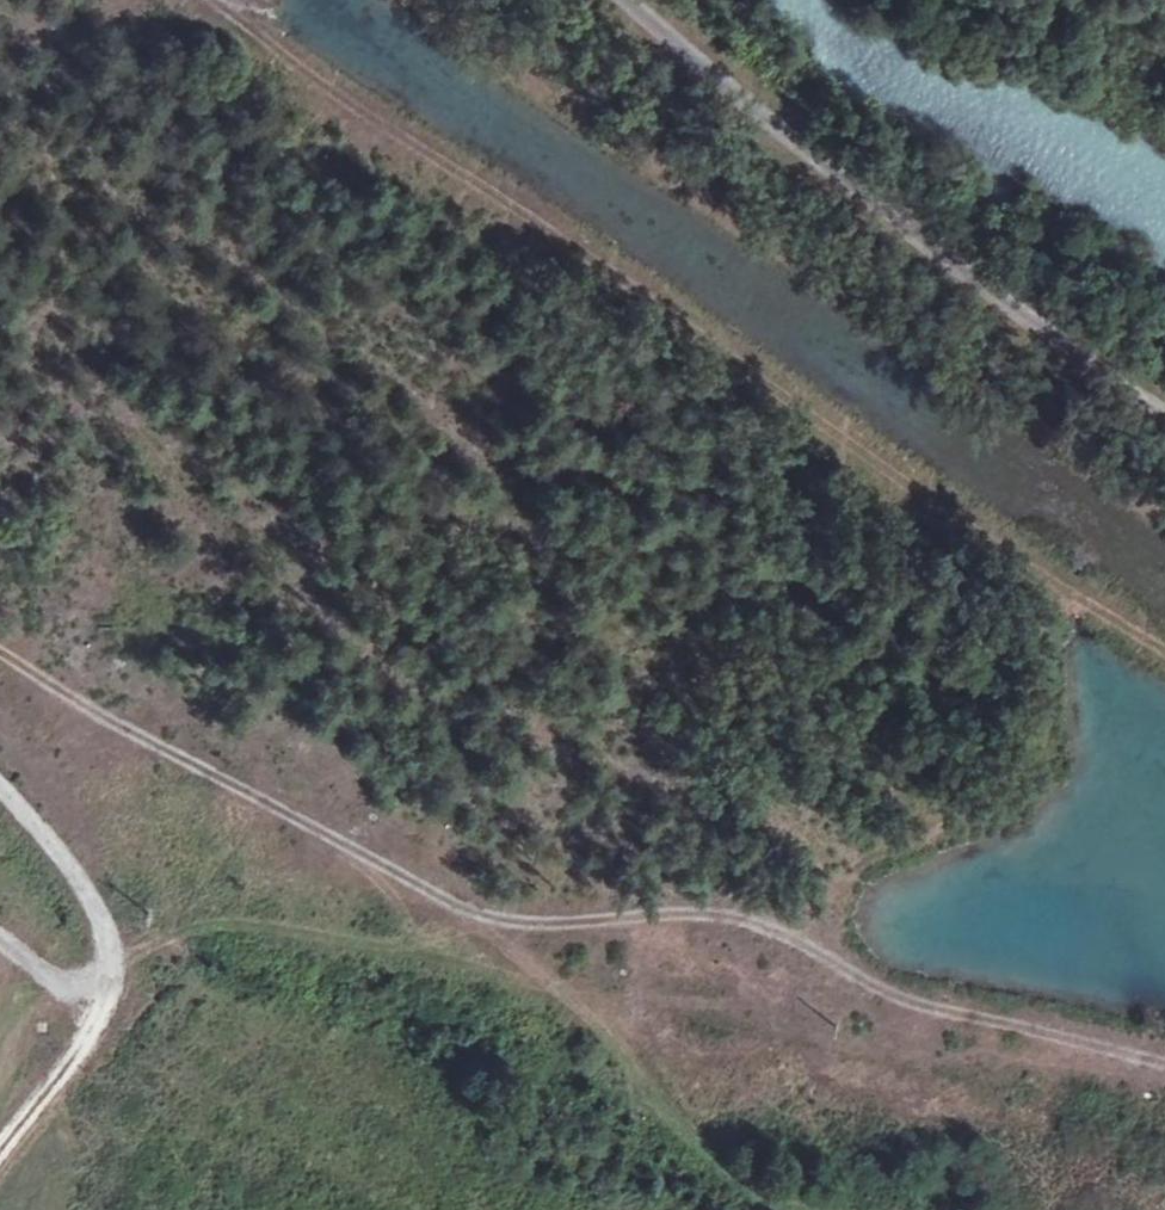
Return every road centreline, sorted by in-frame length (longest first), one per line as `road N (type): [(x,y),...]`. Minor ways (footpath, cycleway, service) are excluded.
road 1 (track): [(0,657),(473,916),(534,930),(751,919),(932,1015),(1164,1066)]
road 2 (track): [(627,0),(797,145),(1164,418)]
road 3 (track): [(0,1156),(116,989)]

